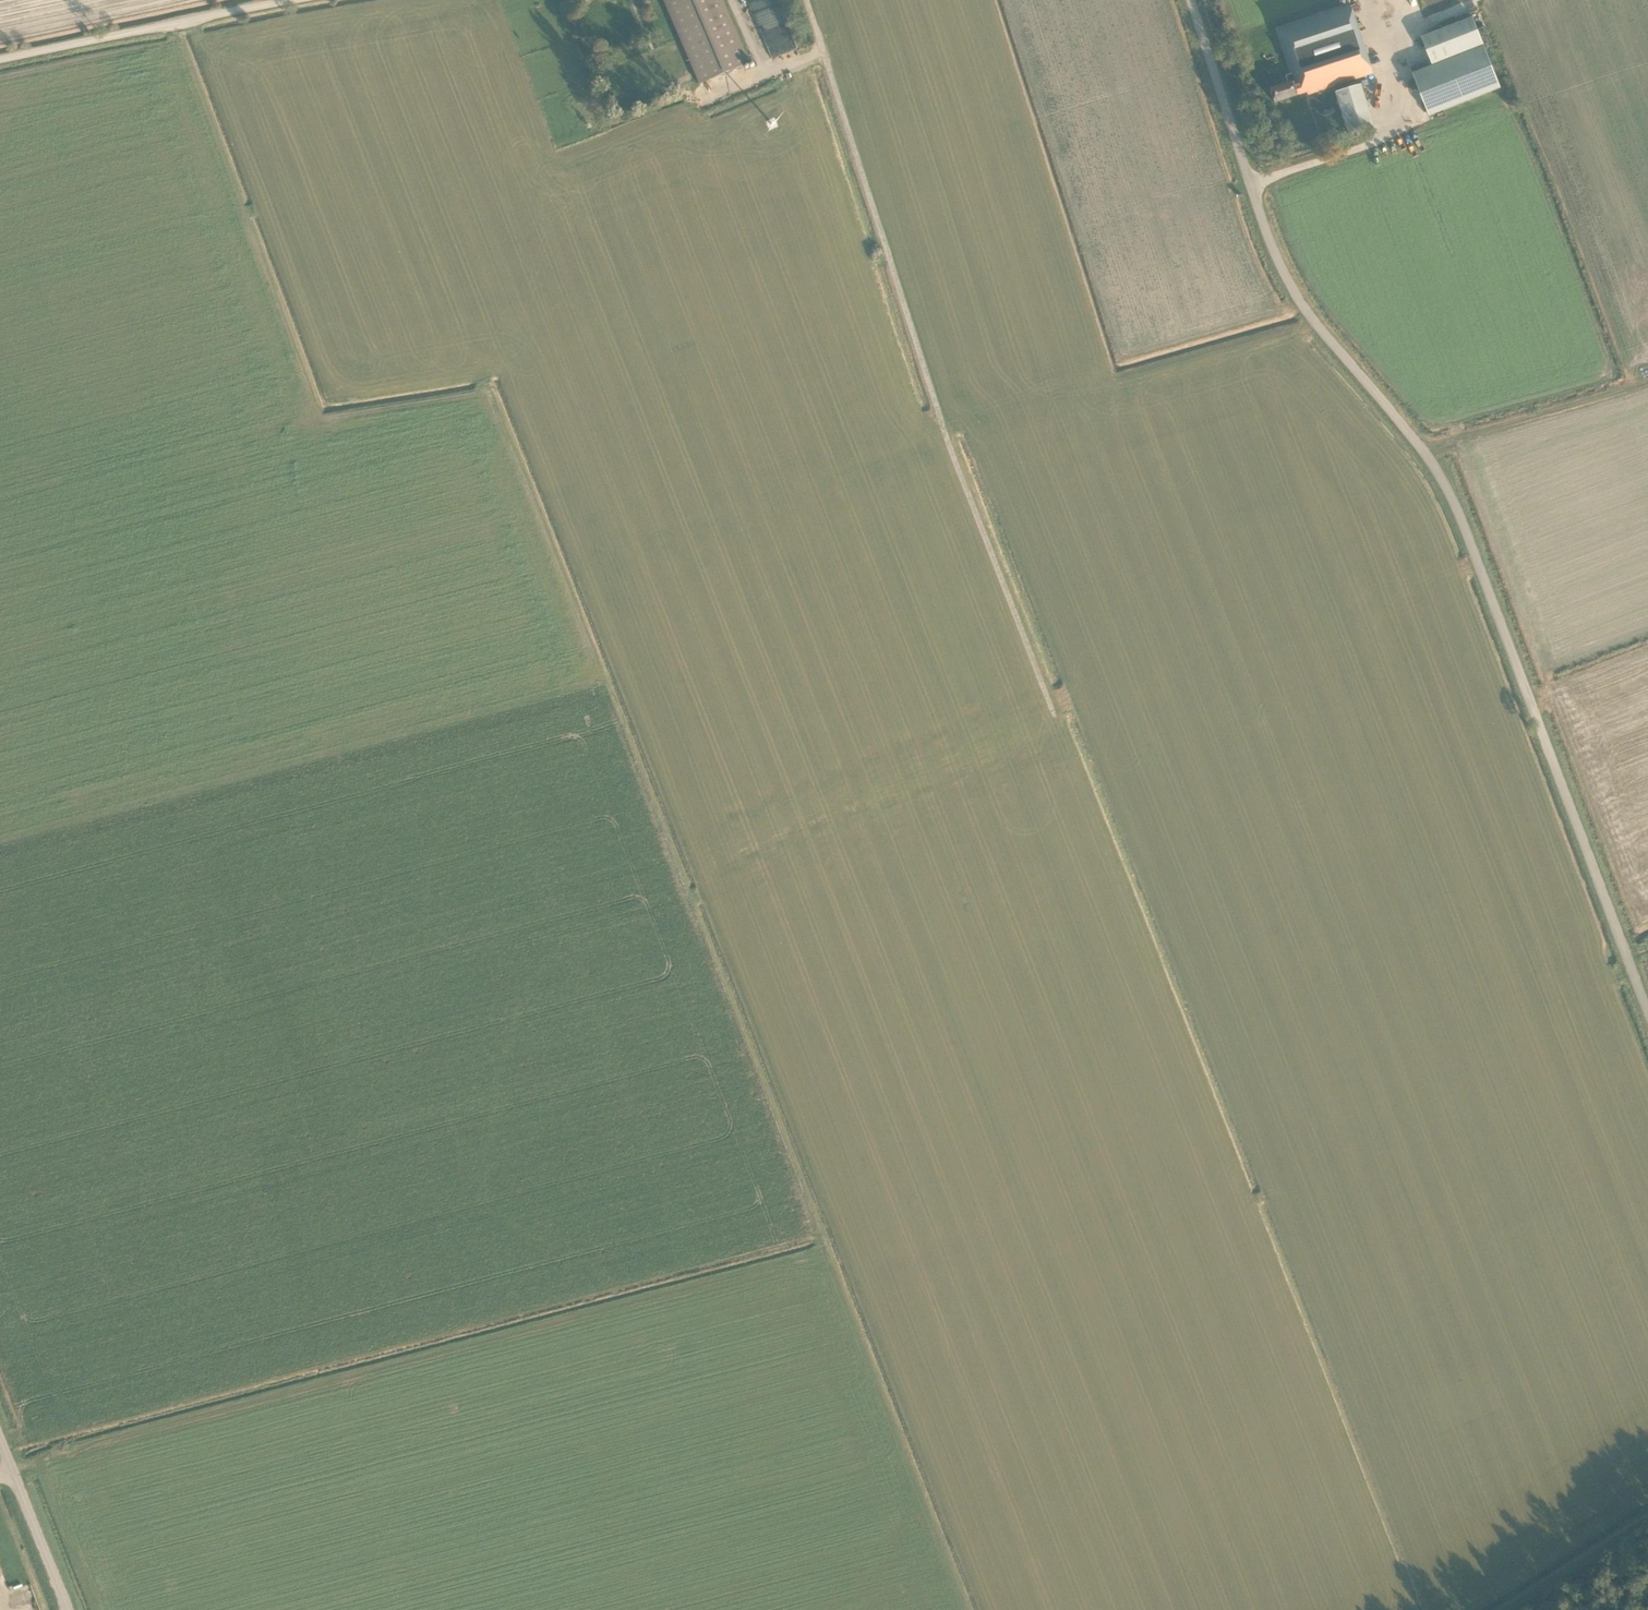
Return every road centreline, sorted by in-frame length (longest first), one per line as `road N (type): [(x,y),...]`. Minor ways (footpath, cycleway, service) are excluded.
road 1 (unclassified): [(1647,1014),(1456,510),(1422,452),(1290,287),(1190,0)]
road 2 (unclassified): [(0,63),(306,0)]
road 3 (tertiary): [(68,1609),(0,1440)]

